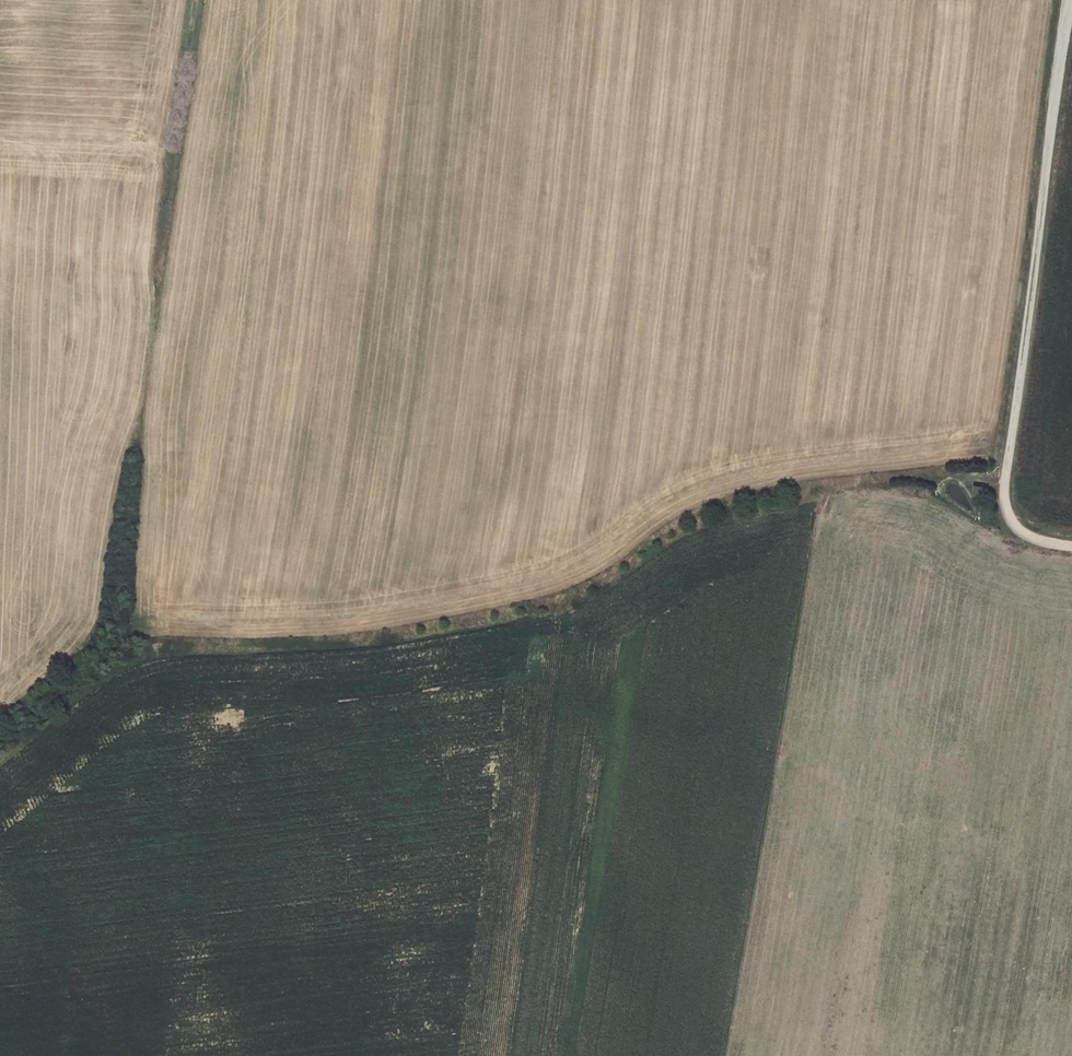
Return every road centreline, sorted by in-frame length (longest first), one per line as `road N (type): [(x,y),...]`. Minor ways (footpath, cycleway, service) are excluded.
road 1 (track): [(1069,0),(1004,491),(1009,518),(1026,534),(1071,545)]

